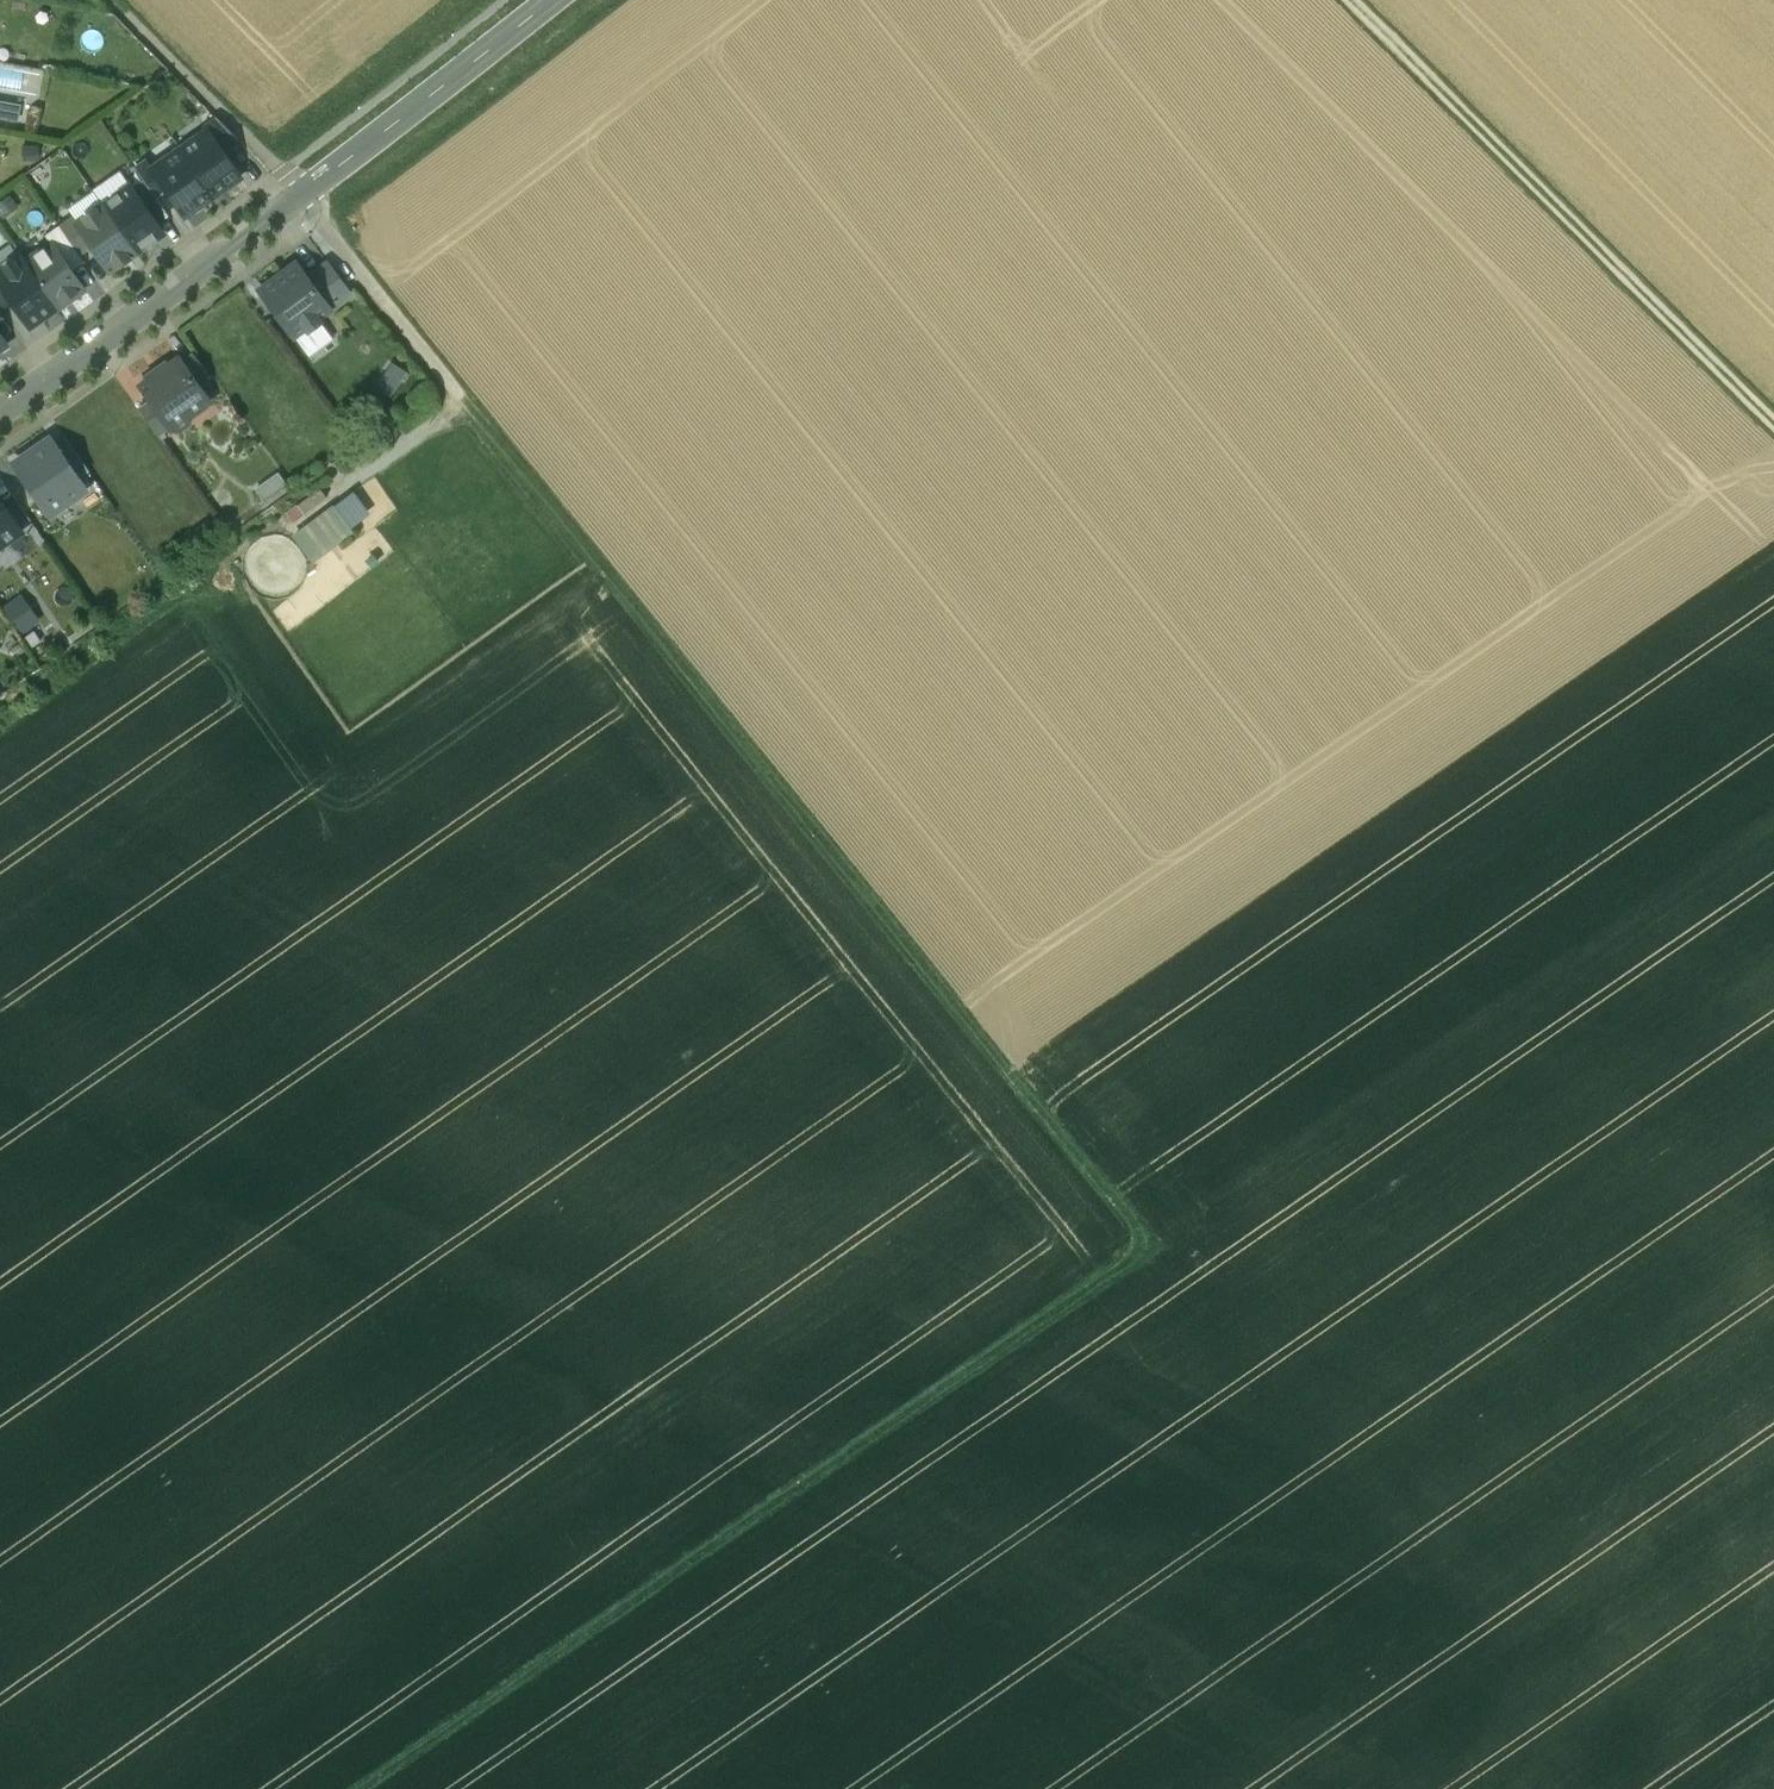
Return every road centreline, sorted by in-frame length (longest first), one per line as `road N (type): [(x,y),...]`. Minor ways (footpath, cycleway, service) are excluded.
road 1 (track): [(456,400),(1579,1788)]
road 2 (track): [(392,1788),(1773,824)]
road 3 (track): [(117,0),(282,175),(456,400),(450,415),(294,528)]
road 4 (residential): [(554,0),(329,181),(0,413)]
road 5 (track): [(1773,420),(1347,0)]

